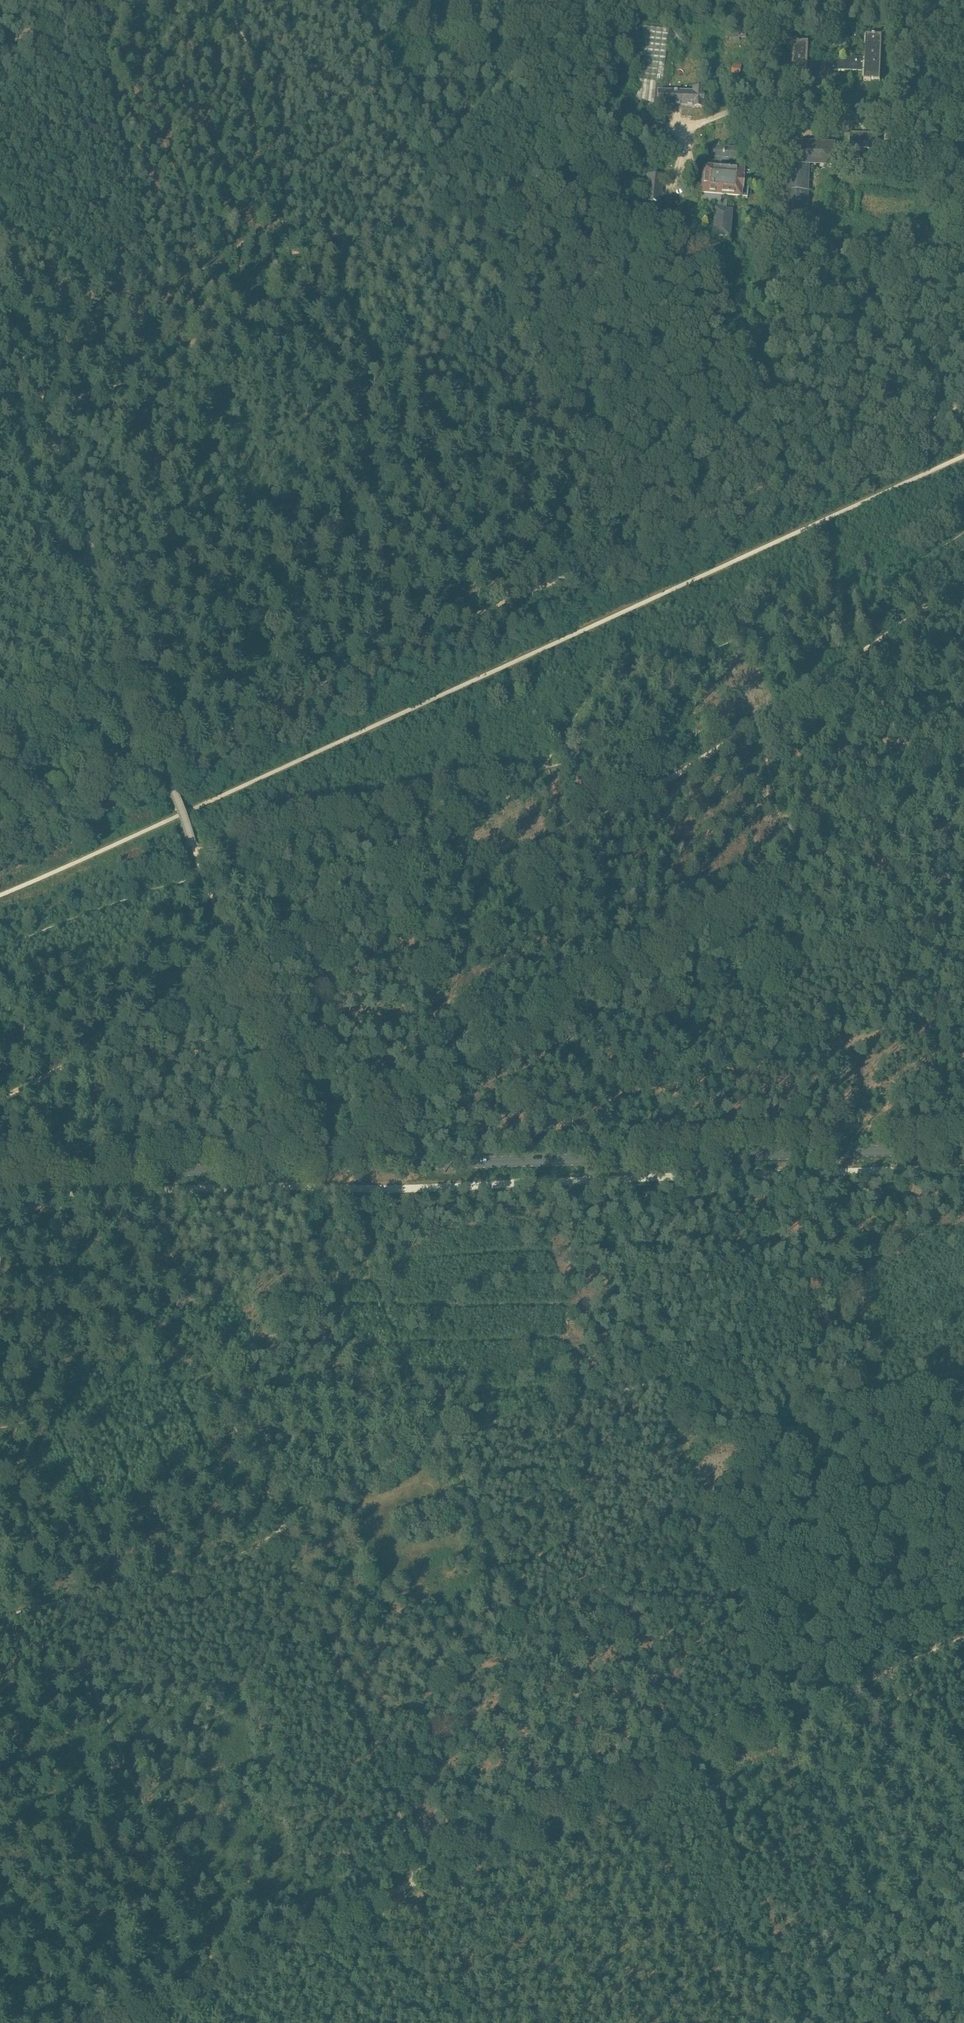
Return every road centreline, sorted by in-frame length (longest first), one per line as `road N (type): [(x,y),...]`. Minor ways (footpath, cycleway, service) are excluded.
road 1 (track): [(169,779),(218,734),(262,711),(963,404)]
road 2 (secondary): [(963,1148),(189,1171)]
road 3 (secondary): [(0,1175),(189,1171)]
road 4 (unclassified): [(796,112),(963,117)]
road 5 (track): [(0,288),(41,403)]

